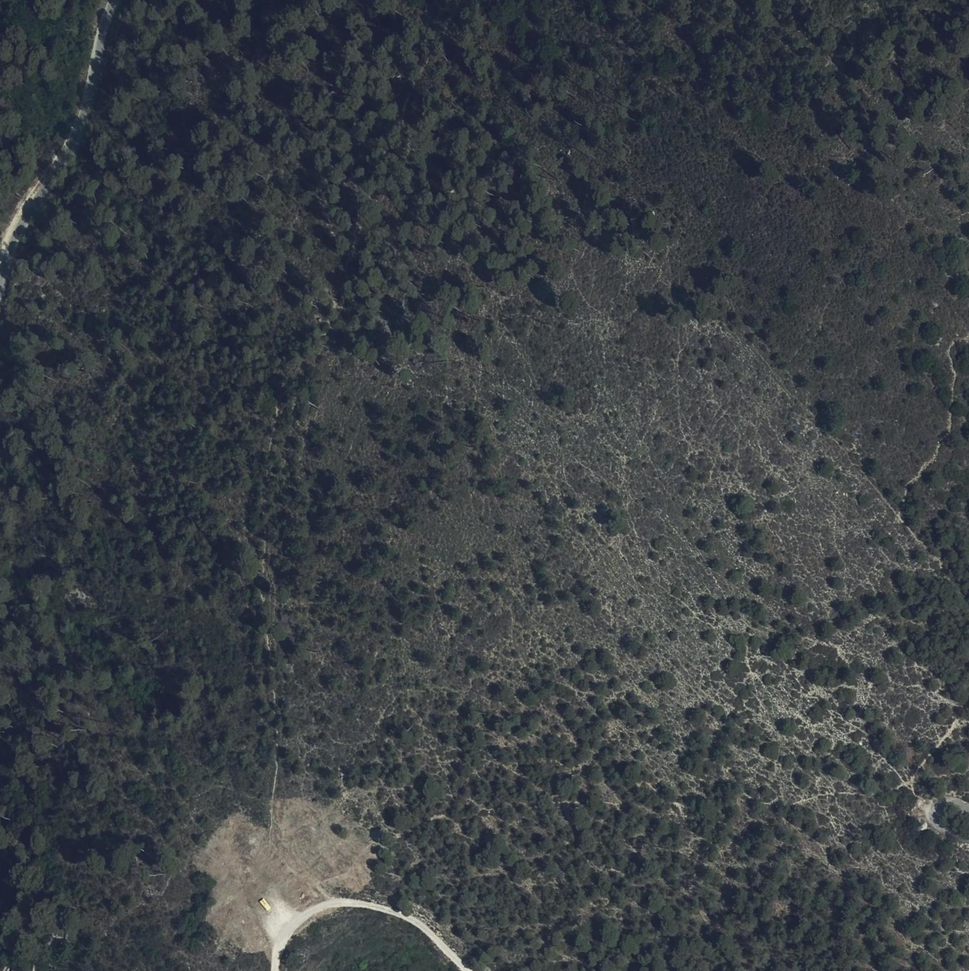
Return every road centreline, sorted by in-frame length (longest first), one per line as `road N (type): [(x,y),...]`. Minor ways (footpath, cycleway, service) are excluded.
road 1 (unclassified): [(0,278),(21,219),(71,139),(114,0)]

